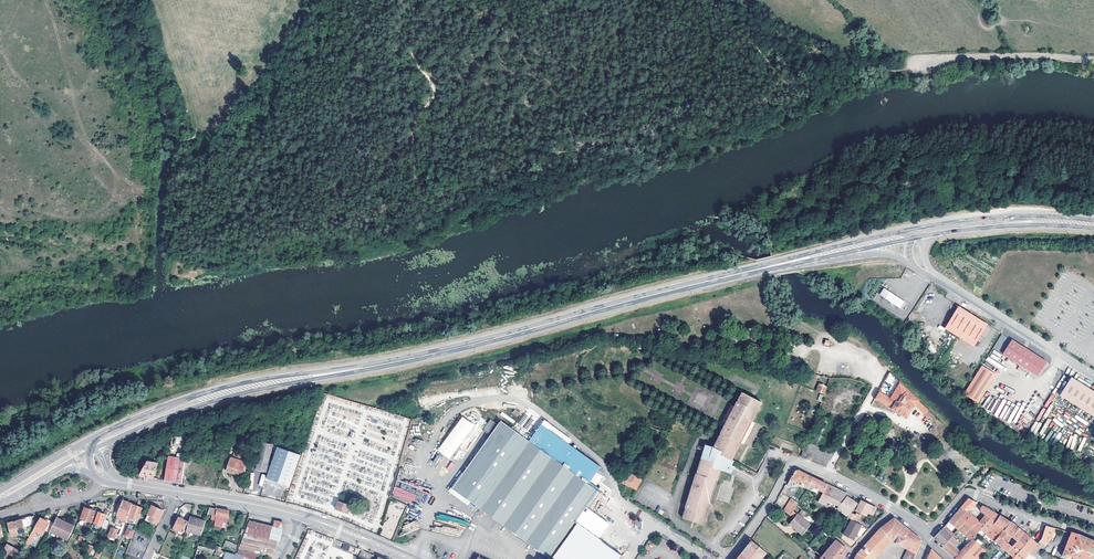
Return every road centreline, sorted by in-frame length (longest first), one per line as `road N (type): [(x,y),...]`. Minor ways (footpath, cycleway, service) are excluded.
road 1 (secondary): [(856,247),(407,359),(233,390),(107,439)]
road 2 (unclassified): [(415,558),(441,496),(423,470),(428,451),(446,420),(485,399),(533,406),(605,467),(619,498),(653,522)]
road 3 (track): [(1093,60),(881,63)]
road 4 (residential): [(1093,535),(968,494),(928,537)]
road 5 (unclassified): [(1093,377),(934,275)]
road 6 (secondary): [(1093,224),(1019,220),(921,231)]
road 7 (residential): [(178,492),(304,517)]

